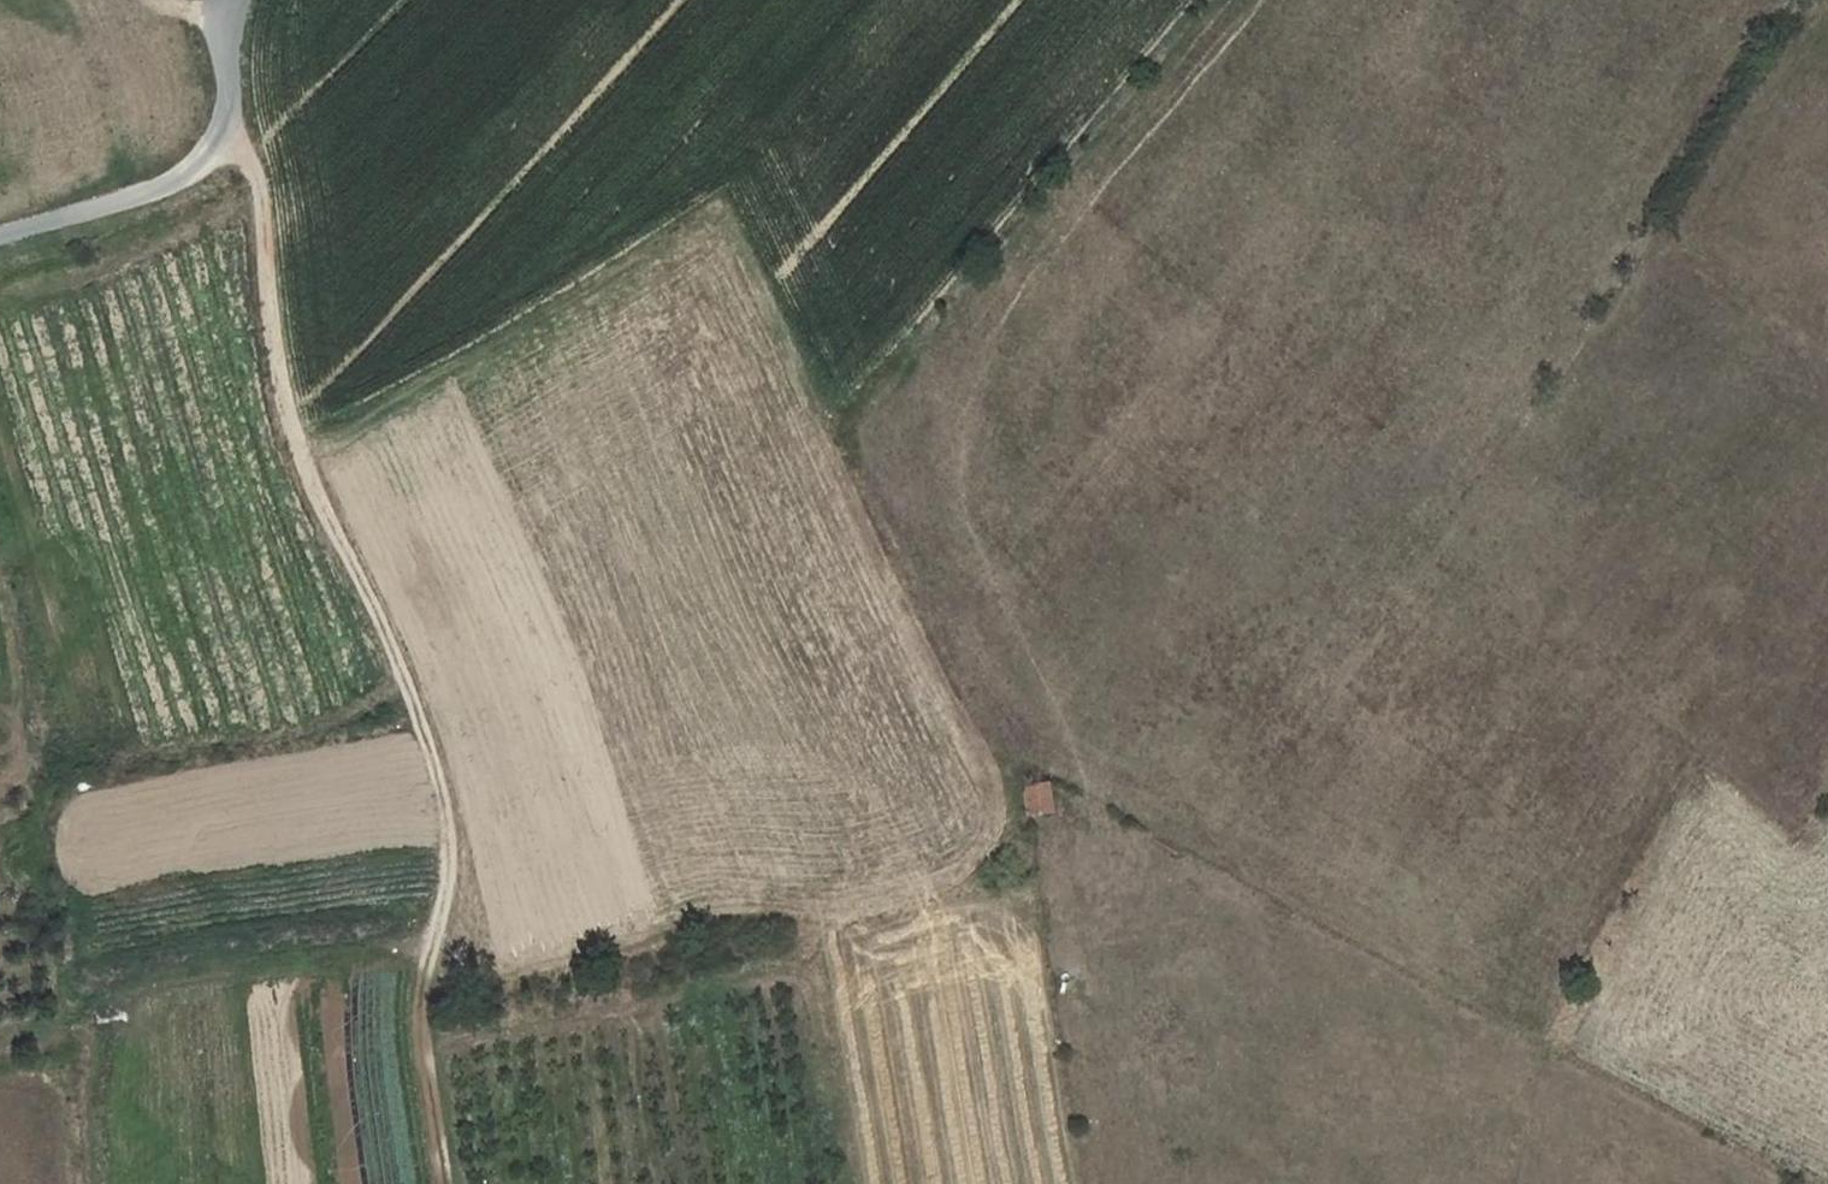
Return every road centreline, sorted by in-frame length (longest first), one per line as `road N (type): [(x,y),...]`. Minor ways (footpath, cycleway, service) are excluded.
road 1 (track): [(218,145),(256,188),(254,320),(303,470),(395,681),(441,837),(415,1051),(435,1183)]
road 2 (unclassified): [(0,228),(188,170),(218,145),(234,109),(235,0)]

